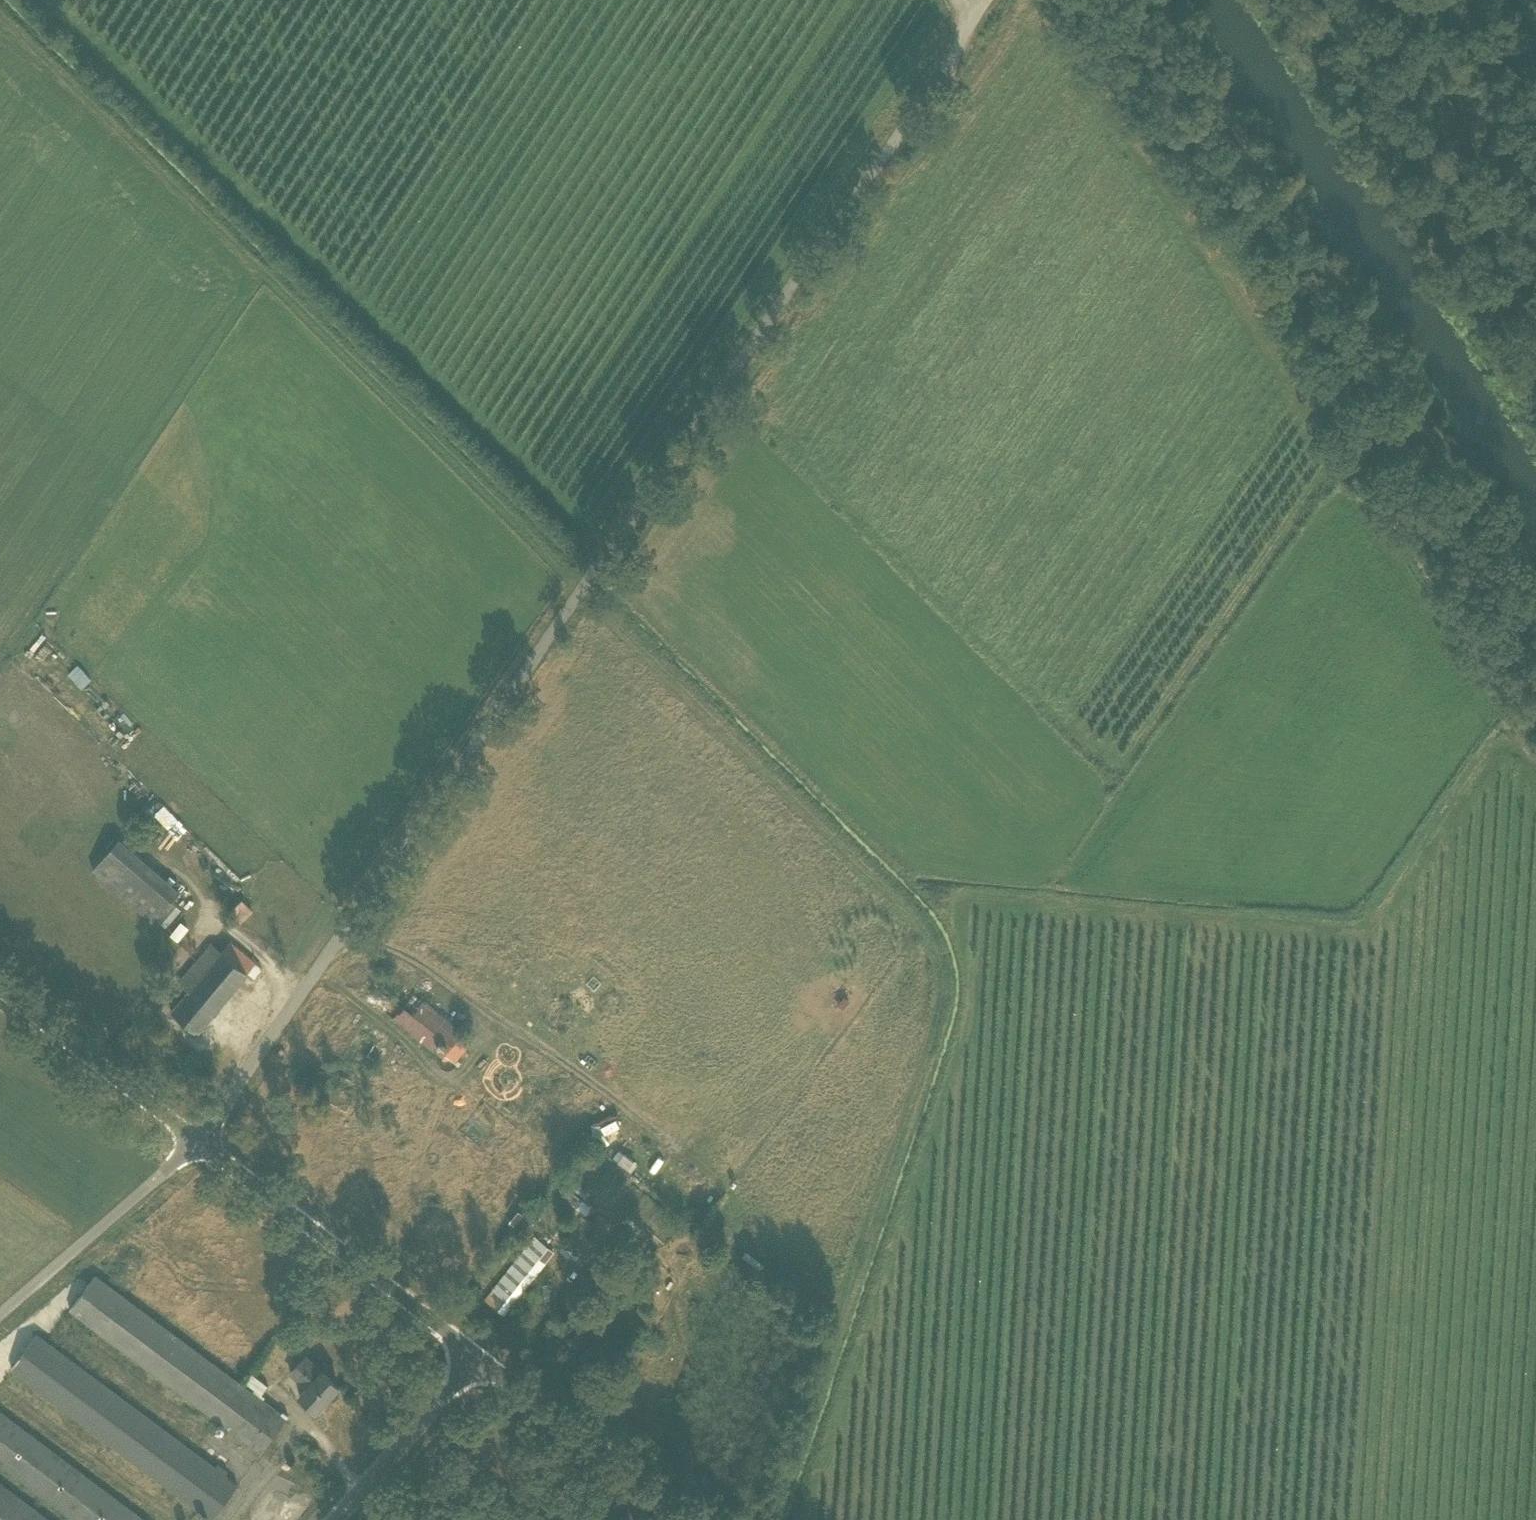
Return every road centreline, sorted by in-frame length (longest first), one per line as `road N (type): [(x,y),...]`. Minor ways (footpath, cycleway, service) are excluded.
road 1 (unclassified): [(974,22),(198,1143)]
road 2 (unclassified): [(489,1363),(198,1143)]
road 3 (unclassified): [(698,1519),(489,1363)]
road 4 (unclassified): [(198,1143),(0,991)]
road 5 (unclassified): [(358,1519),(489,1363)]

